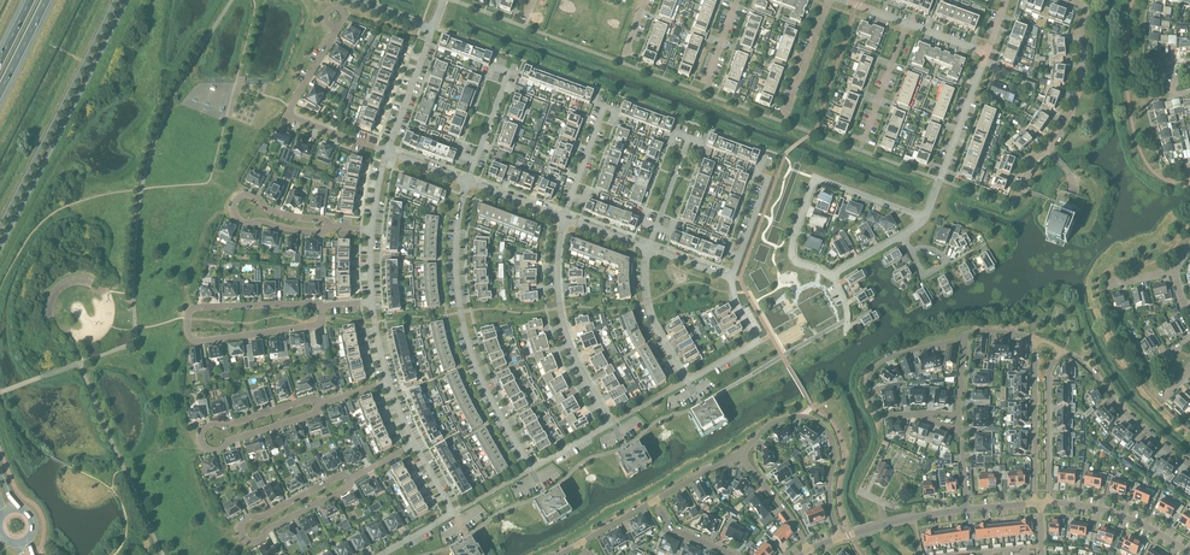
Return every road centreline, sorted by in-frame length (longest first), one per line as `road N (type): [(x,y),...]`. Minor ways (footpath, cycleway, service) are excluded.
road 1 (residential): [(531,469),(612,424),(563,325),(556,270),(564,217)]
road 2 (residential): [(531,469),(481,382),(461,313),(458,235),(468,182)]
road 3 (secondary): [(0,247),(125,0)]
road 4 (residential): [(326,402),(308,399),(212,425),(202,442),(220,450),(322,405)]
road 5 (secondary): [(115,0),(0,228)]
road 6 (residential): [(351,479),(338,476),(247,518),(241,535),(260,540),(347,489)]
road 7 (residential): [(830,277),(792,254),(815,177),(924,218)]
road 8 (residential): [(320,304),(322,324),(199,342),(188,333),(194,308),(239,305)]
road 9 (residential): [(757,340),(686,382),(647,302),(648,248)]
road 10 (residential): [(967,333),(884,357),(870,380),(883,411),(959,411)]
road 11 (residential): [(334,227),(271,210),(252,195),(234,205),(246,224),(320,234),(331,228)]
road 12 (residential): [(738,454),(786,417),(823,427),(834,451),(829,499),(838,538)]
road 13 (residential): [(389,153),(291,115),(334,35)]
road 14 (residential): [(924,218),(987,53)]
road 15 (residential): [(1189,461),(1063,349)]
road 16 (residential): [(1034,341),(1041,504)]
road 17 (residential): [(1047,148),(1067,121),(1080,76),(1085,12),(1072,0)]
road 18 (residential): [(1063,349),(1049,371),(1048,498),(1041,504)]
road 19 (residential): [(381,554),(454,514),(414,446)]
road 20 (tertiary): [(1041,504),(1101,508),(1189,554)]
road 21 (residential): [(732,277),(768,178),(758,174),(764,155)]
road 22 (residential): [(861,151),(906,23)]
road 23 (tertiary): [(838,538),(969,509)]
road 24 (residential): [(389,153),(432,30)]
road 25 (residential): [(784,122),(828,0)]
road 26 (residential): [(564,217),(606,104)]
road 27 (residential): [(648,248),(690,135)]

